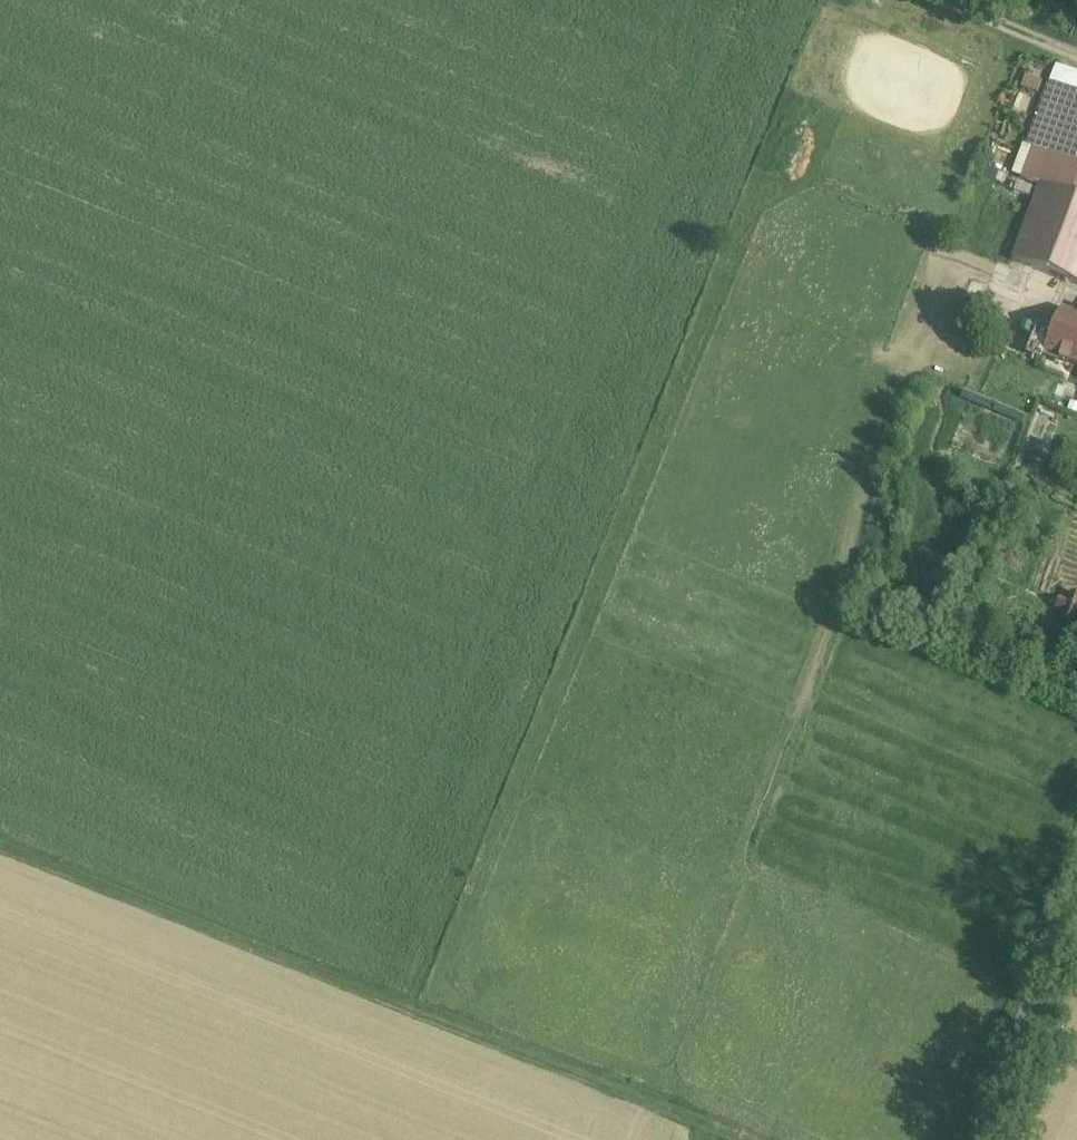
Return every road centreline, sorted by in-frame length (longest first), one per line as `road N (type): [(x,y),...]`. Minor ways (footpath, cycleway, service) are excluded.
road 1 (unclassified): [(978,1139),(1076,890)]
road 2 (track): [(940,0),(1076,56)]

